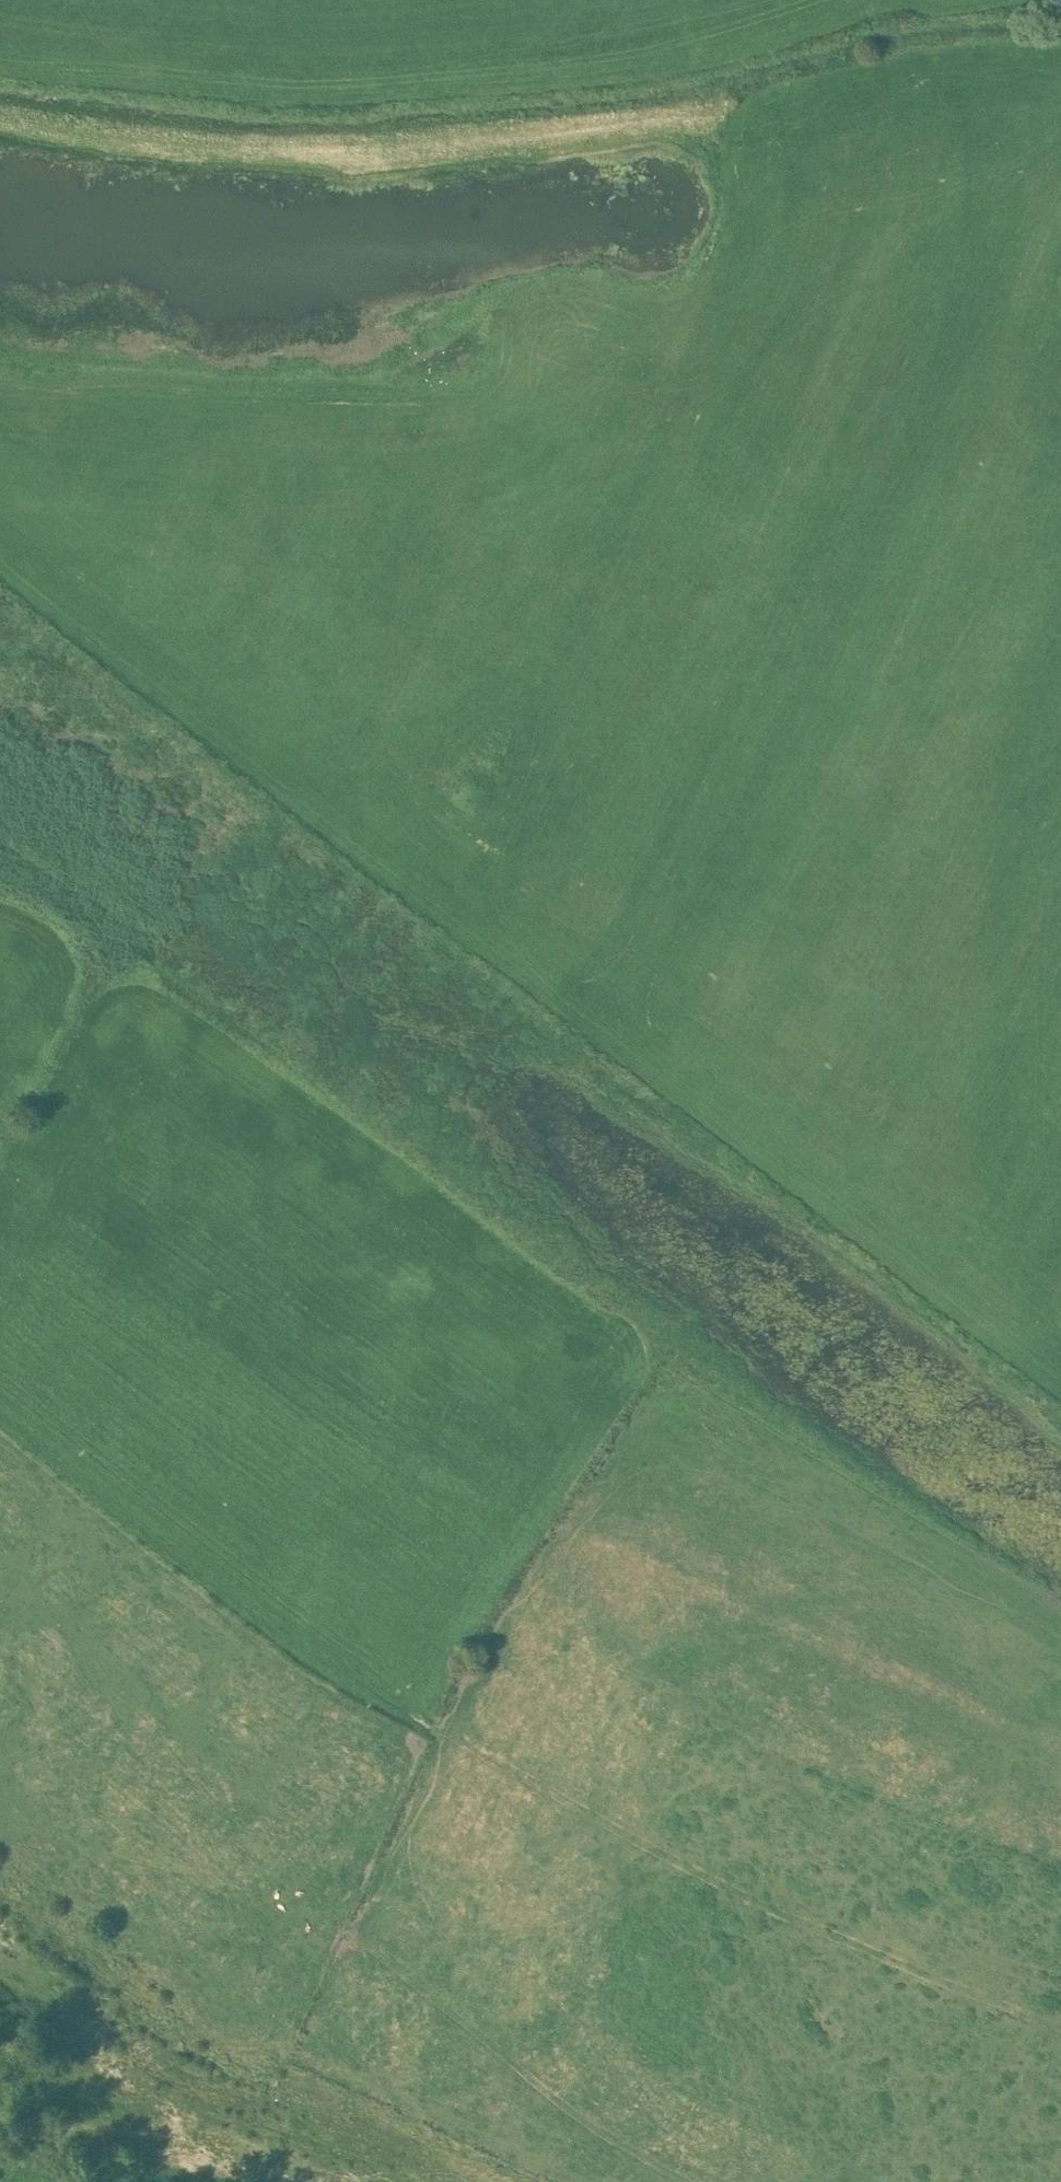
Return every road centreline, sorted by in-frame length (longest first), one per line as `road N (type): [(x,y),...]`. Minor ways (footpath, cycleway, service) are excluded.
road 1 (track): [(0,1404),(231,1586),(584,1830),(848,2181)]

